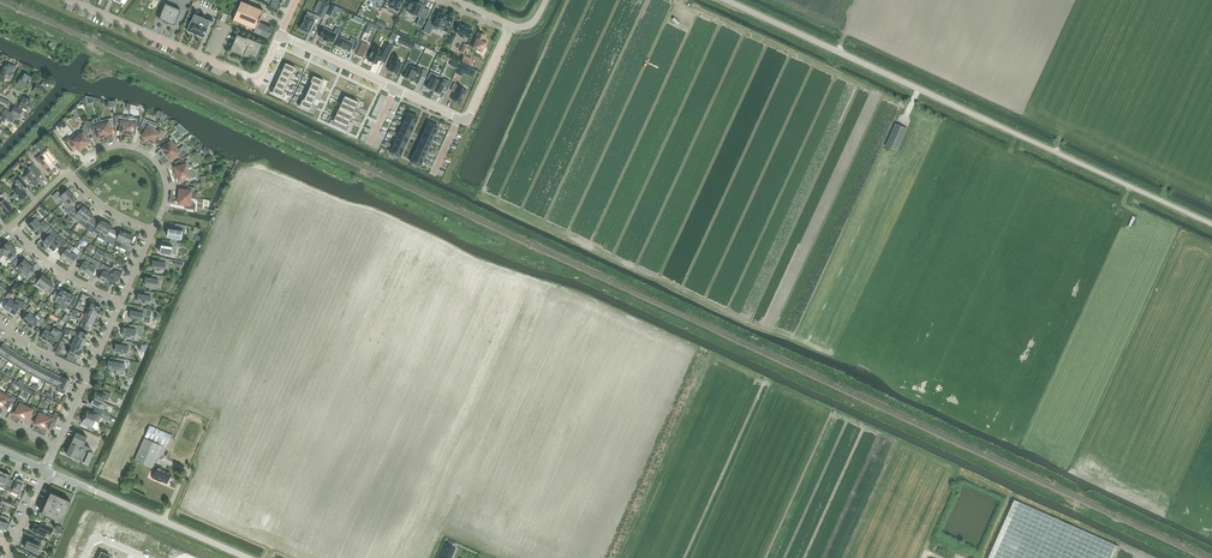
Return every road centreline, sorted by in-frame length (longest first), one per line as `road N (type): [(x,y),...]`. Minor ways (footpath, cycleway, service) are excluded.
road 1 (unclassified): [(1211,224),(728,0)]
road 2 (residential): [(279,36),(254,78),(68,0)]
road 3 (unclassified): [(246,557),(46,470)]
road 4 (residential): [(11,227),(66,173),(116,215),(153,231)]
road 5 (residential): [(153,231),(166,196),(156,162),(126,145),(100,150),(83,164)]
road 6 (residential): [(401,92),(279,36)]
road 7 (residential): [(120,302),(61,273),(11,227)]

